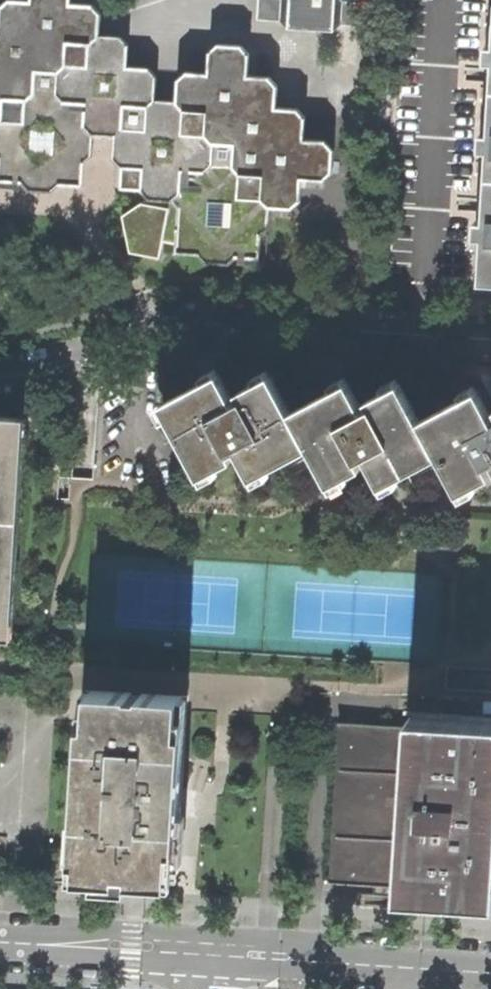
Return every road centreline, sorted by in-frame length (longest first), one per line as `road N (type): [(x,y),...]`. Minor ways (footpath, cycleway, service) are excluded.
road 1 (residential): [(490,339),(187,322),(59,364),(0,374)]
road 2 (residential): [(490,973),(216,955)]
road 3 (residential): [(216,955),(0,941)]

